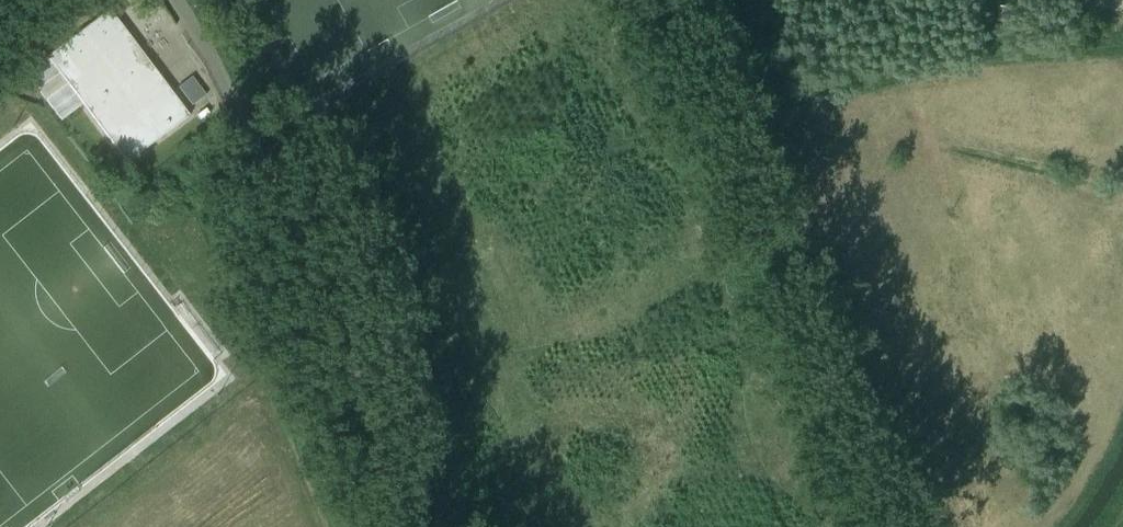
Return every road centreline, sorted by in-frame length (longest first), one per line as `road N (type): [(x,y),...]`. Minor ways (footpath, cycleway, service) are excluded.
road 1 (unclassified): [(166,0),(221,88),(413,526)]

